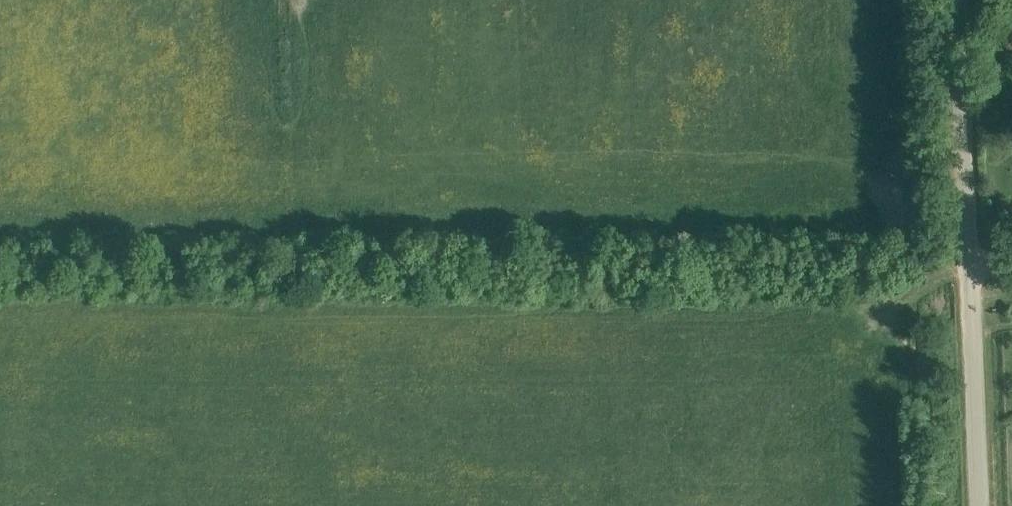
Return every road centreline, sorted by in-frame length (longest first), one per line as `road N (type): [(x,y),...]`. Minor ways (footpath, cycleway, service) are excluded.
road 1 (unclassified): [(964,505),(952,0)]

